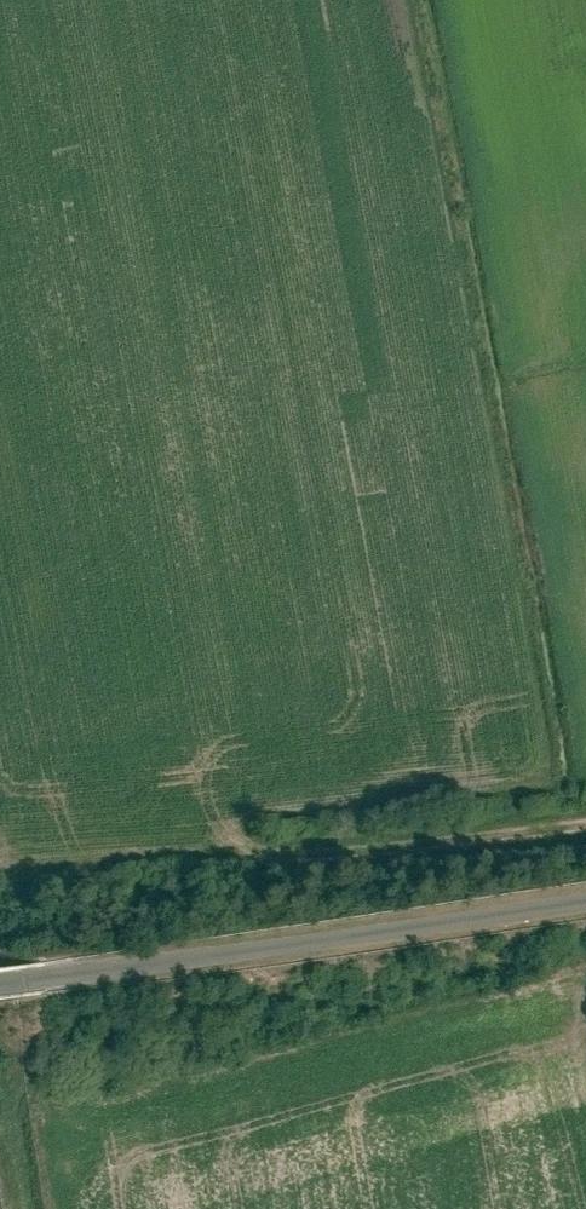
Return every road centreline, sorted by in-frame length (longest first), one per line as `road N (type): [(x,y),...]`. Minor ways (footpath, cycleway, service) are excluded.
road 1 (track): [(585,808),(0,895)]
road 2 (unclassified): [(0,984),(585,902)]

